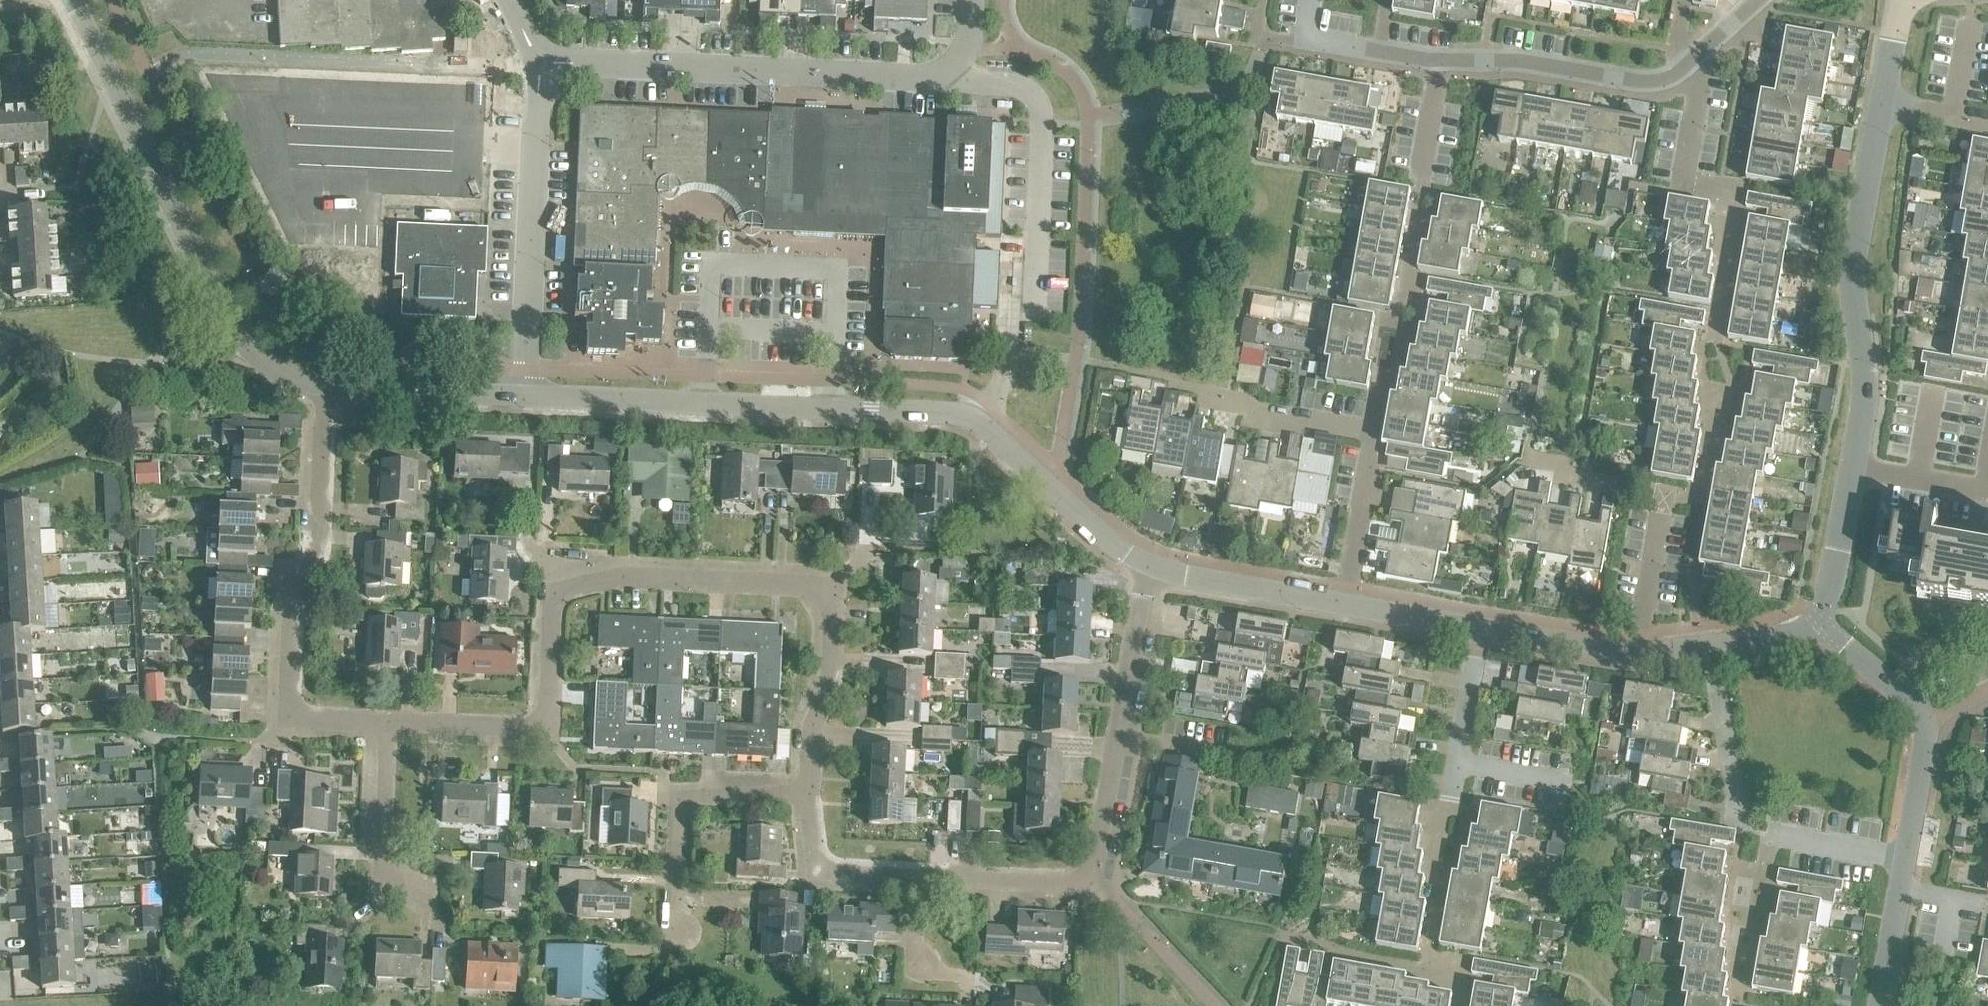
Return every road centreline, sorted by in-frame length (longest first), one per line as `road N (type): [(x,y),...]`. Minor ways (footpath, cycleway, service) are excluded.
road 1 (residential): [(807,739),(819,595),(789,585),(626,576),(553,592),(549,700),(536,716),(513,724),(378,721)]
road 2 (residential): [(911,880),(1073,879),(1093,871),(1150,561)]
road 3 (residential): [(968,0),(966,50),(945,70),(914,80),(538,66)]
road 4 (tertiary): [(73,0),(196,265),(236,331),(274,373),(323,387)]
road 5 (tertiary): [(518,397),(905,409),(980,423)]
road 6 (residential): [(1687,66),(1637,80),(1523,61),(1377,54),(1302,40),(1308,0)]
road 7 (residential): [(378,721),(306,719),(286,701),(292,596),(318,541),(323,387)]
road 8 (residential): [(1196,398),(1369,426),(1343,606)]
road 9 (residential): [(518,397),(538,66)]
road 10 (residential): [(1637,653),(1663,493),(1573,477),(1526,458)]
road 11 (tertiary): [(1863,409),(1859,281),(1886,112)]
road 12 (residential): [(538,66),(256,57)]
road 13 (residential): [(675,923),(676,810),(690,795),(803,798)]
road 14 (residential): [(1905,860),(1777,834),(1767,842),(1751,936)]
road 15 (tertiary): [(1819,627),(1863,409)]
road 16 (tertiary): [(1150,561),(1101,532),(980,423)]
road 17 (residential): [(1429,967),(1457,764)]
road 18 (residential): [(419,895),(376,872),(378,721)]
road 19 (tertiary): [(1343,606),(1150,561)]
road 20 (tertiary): [(323,387),(518,397)]
road 21 (residential): [(1970,19),(1953,121),(1886,112)]
road 22 (residential): [(803,798),(817,863),(861,878),(911,880)]
road 23 (tertiary): [(1637,653),(1479,629)]
road 24 (residential): [(1930,724),(1819,627)]
road 25 (residential): [(1881,1005),(1905,860)]
road 26 (residential): [(1709,643),(1731,782)]
road 27 (residential): [(1905,860),(1930,724)]
road 28 (tertiary): [(1479,629),(1343,606)]
road 29 (residential): [(1457,764),(1479,629)]
road 30 (residential): [(1863,409),(1980,430),(1987,423)]

